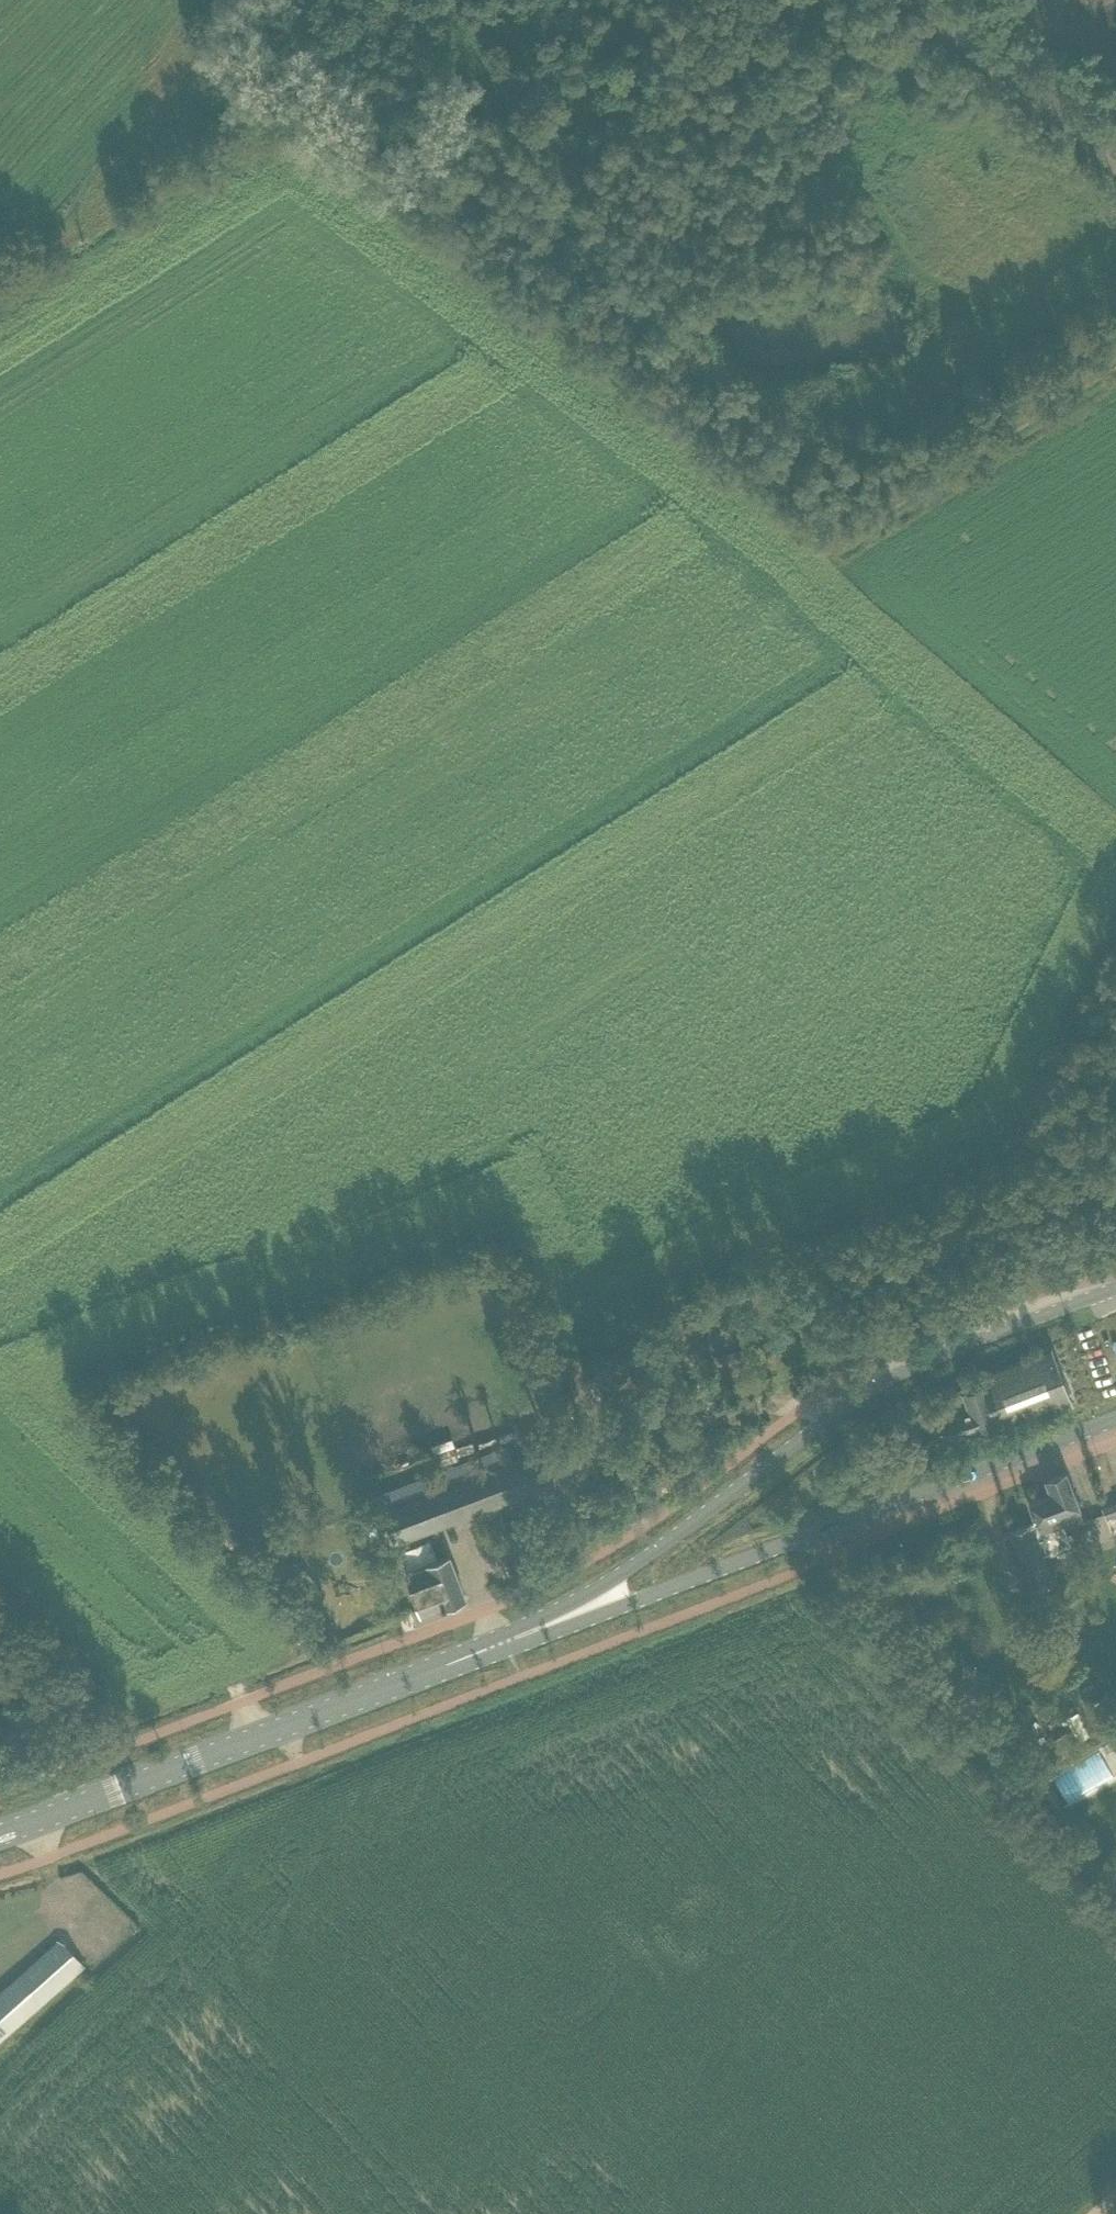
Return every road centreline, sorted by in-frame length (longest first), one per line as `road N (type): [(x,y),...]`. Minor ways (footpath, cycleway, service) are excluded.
road 1 (secondary): [(1115,1288),(905,1373),(837,1411),(622,1576),(530,1631)]
road 2 (secondary): [(530,1631),(631,1607),(1115,1419)]
road 3 (secondary): [(0,1835),(530,1631)]
road 4 (track): [(1115,1881),(825,1559)]
road 5 (unclassified): [(1115,163),(909,0)]

